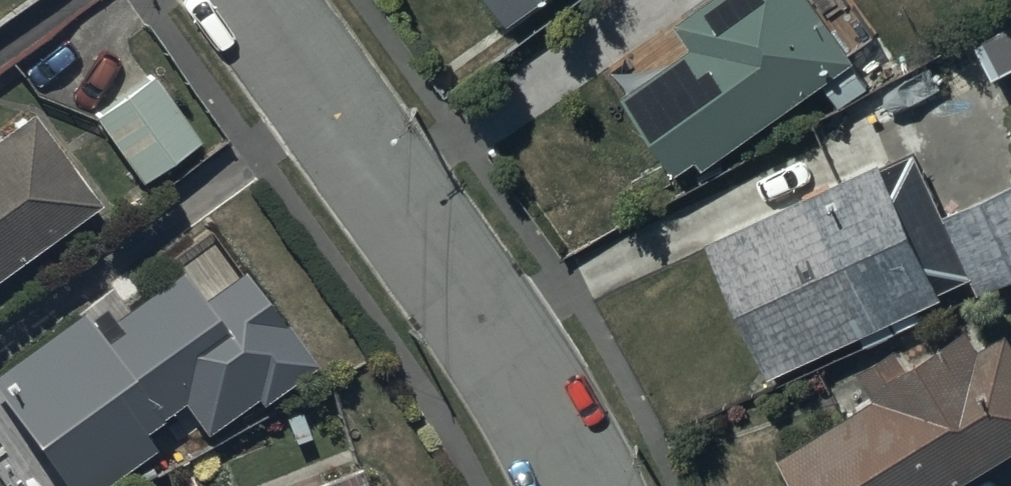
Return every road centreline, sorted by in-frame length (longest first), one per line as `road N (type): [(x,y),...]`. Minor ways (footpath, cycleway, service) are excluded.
road 1 (residential): [(263,0),(497,330),(554,422),(582,485)]

